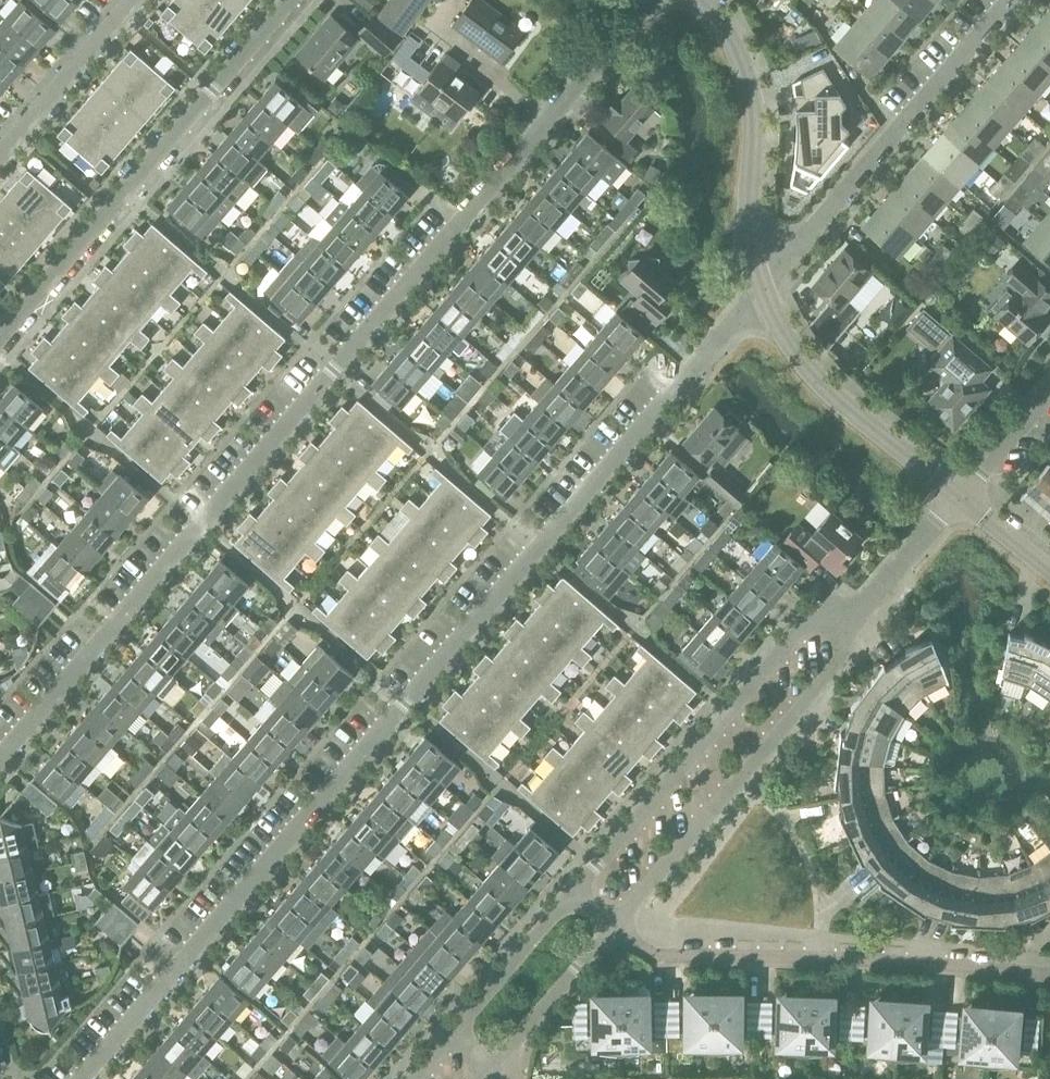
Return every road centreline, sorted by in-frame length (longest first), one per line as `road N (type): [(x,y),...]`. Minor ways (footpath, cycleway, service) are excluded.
road 1 (residential): [(81,1078),(764,289)]
road 2 (residential): [(0,754),(651,0)]
road 3 (residential): [(1049,973),(666,957),(614,927)]
road 4 (residential): [(0,333),(289,0)]
road 5 (residential): [(859,611),(815,613),(575,894)]
road 6 (residential): [(614,927),(852,642),(859,611)]
road 7 (residential): [(764,289),(1010,0)]
road 8 (residential): [(764,289),(749,219),(751,99),(738,52),(704,0)]
road 9 (residential): [(961,496),(829,388),(801,358),(764,289)]
road 10 (residential): [(0,153),(132,0)]
road 11 (residential): [(575,894),(452,1035)]
road 12 (residential): [(495,1068),(614,927)]
road 13 (residential): [(859,611),(961,496)]
road 14 (residential): [(961,496),(1049,390)]

